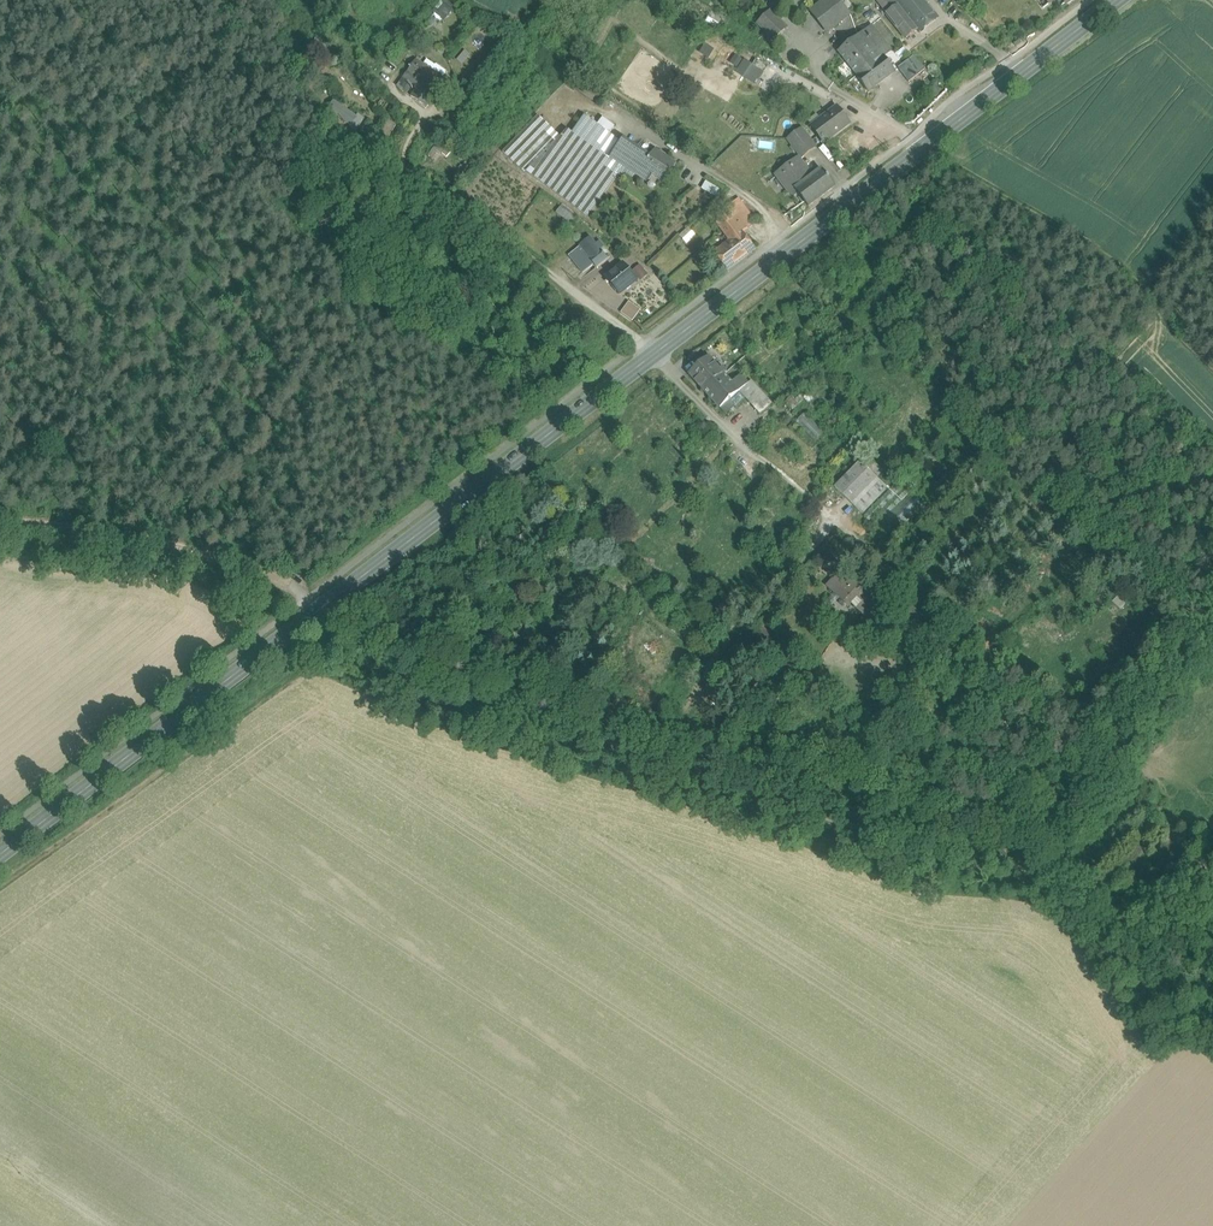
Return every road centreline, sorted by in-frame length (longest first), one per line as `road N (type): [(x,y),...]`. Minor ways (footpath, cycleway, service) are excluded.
road 1 (primary): [(0,855),(1117,0)]
road 2 (track): [(308,598),(422,669),(574,738),(715,779),(947,868),(1049,877),(1091,899),(1120,931),(1143,933)]
road 3 (track): [(923,149),(1106,261),(1212,374)]
road 4 (track): [(929,603),(1203,846)]
road 5 (track): [(0,517),(175,547),(267,573),(308,598)]
road 6 (track): [(660,762),(737,635),(838,527)]

